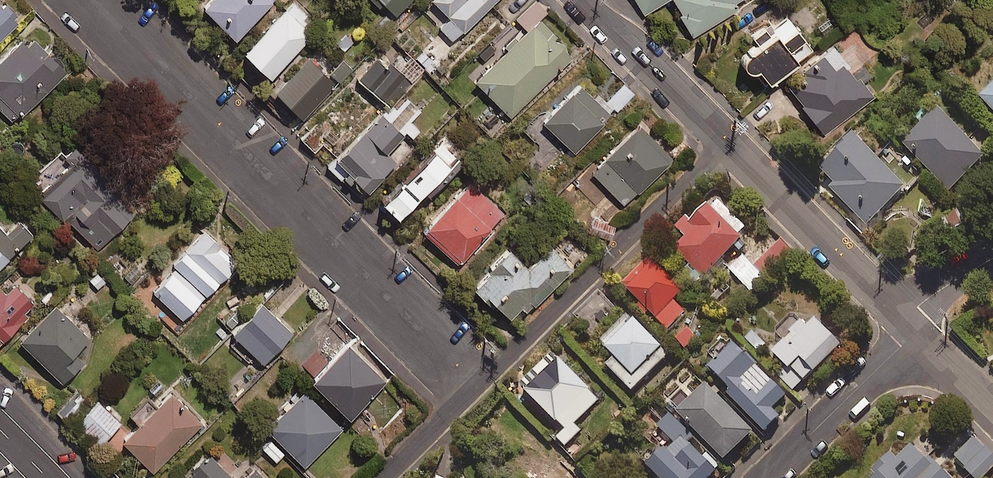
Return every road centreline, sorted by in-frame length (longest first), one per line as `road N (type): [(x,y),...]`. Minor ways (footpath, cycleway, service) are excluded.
road 1 (residential): [(473,386),(91,0)]
road 2 (residential): [(473,386),(724,142)]
road 3 (tertiary): [(724,142),(913,332)]
road 4 (residential): [(913,332),(766,477)]
road 5 (tertiary): [(580,0),(724,142)]
road 6 (residential): [(380,477),(473,386)]

